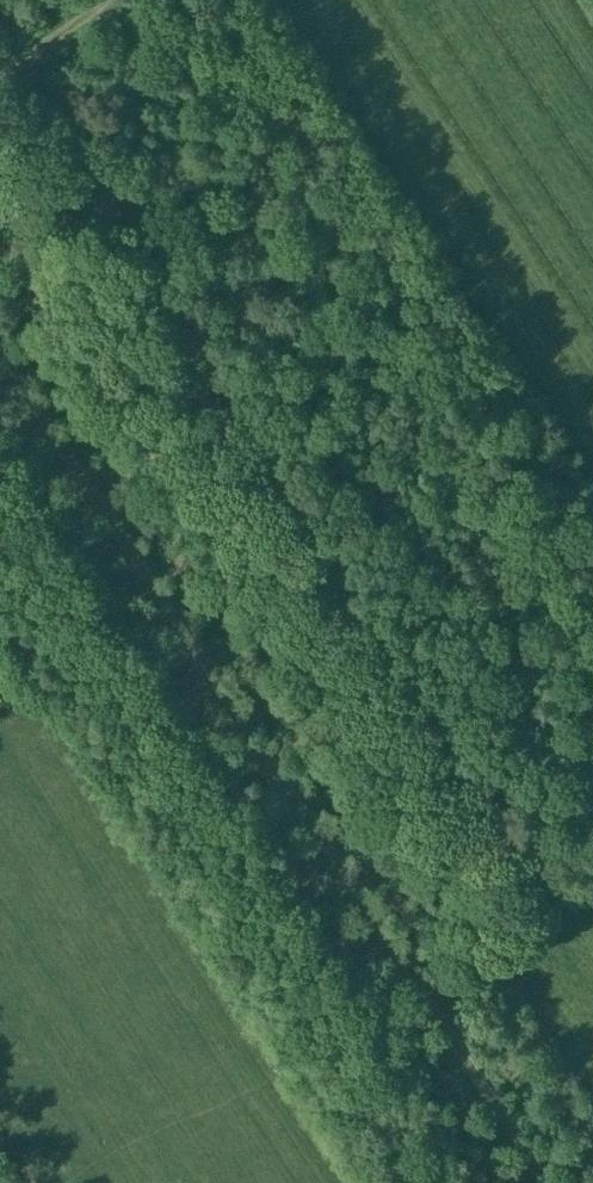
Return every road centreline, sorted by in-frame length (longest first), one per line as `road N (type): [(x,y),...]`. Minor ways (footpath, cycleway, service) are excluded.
road 1 (track): [(0,412),(510,1182)]
road 2 (track): [(410,975),(0,355)]
road 3 (track): [(548,1182),(410,975)]

